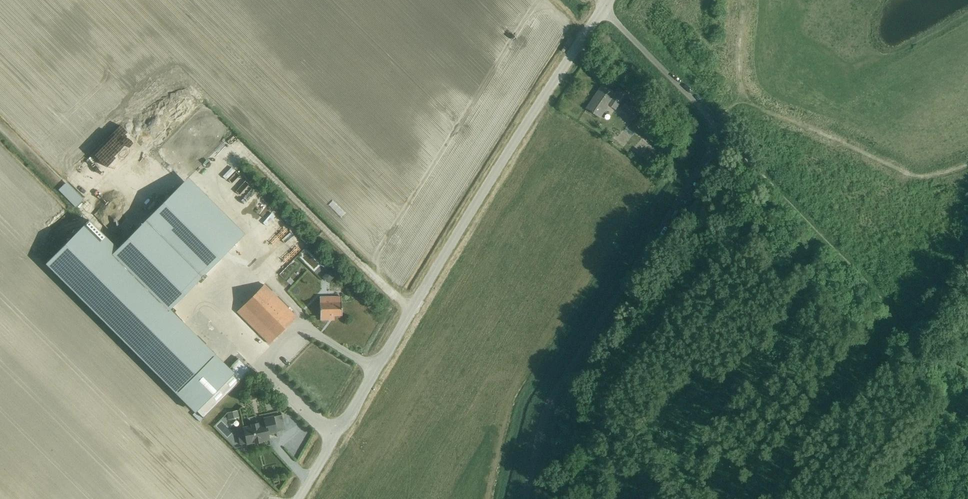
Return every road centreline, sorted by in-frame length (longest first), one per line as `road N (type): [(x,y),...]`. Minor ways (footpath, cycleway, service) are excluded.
road 1 (unclassified): [(526,498),(554,392),(713,145),(708,114),(602,12)]
road 2 (unclassified): [(300,498),(484,189),(602,12)]

